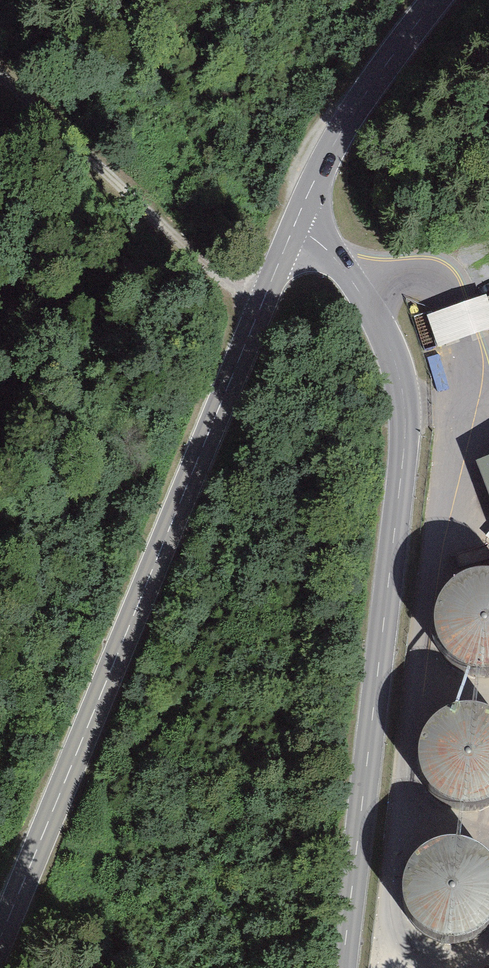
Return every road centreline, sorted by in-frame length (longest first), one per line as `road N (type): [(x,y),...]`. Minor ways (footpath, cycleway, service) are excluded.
road 1 (tertiary): [(293,228),(325,248),(368,307),(393,356),(404,406),(342,967)]
road 2 (tertiary): [(0,938),(293,228)]
road 3 (track): [(0,70),(260,309)]
road 4 (tertiary): [(437,0),(333,142),(293,228)]

